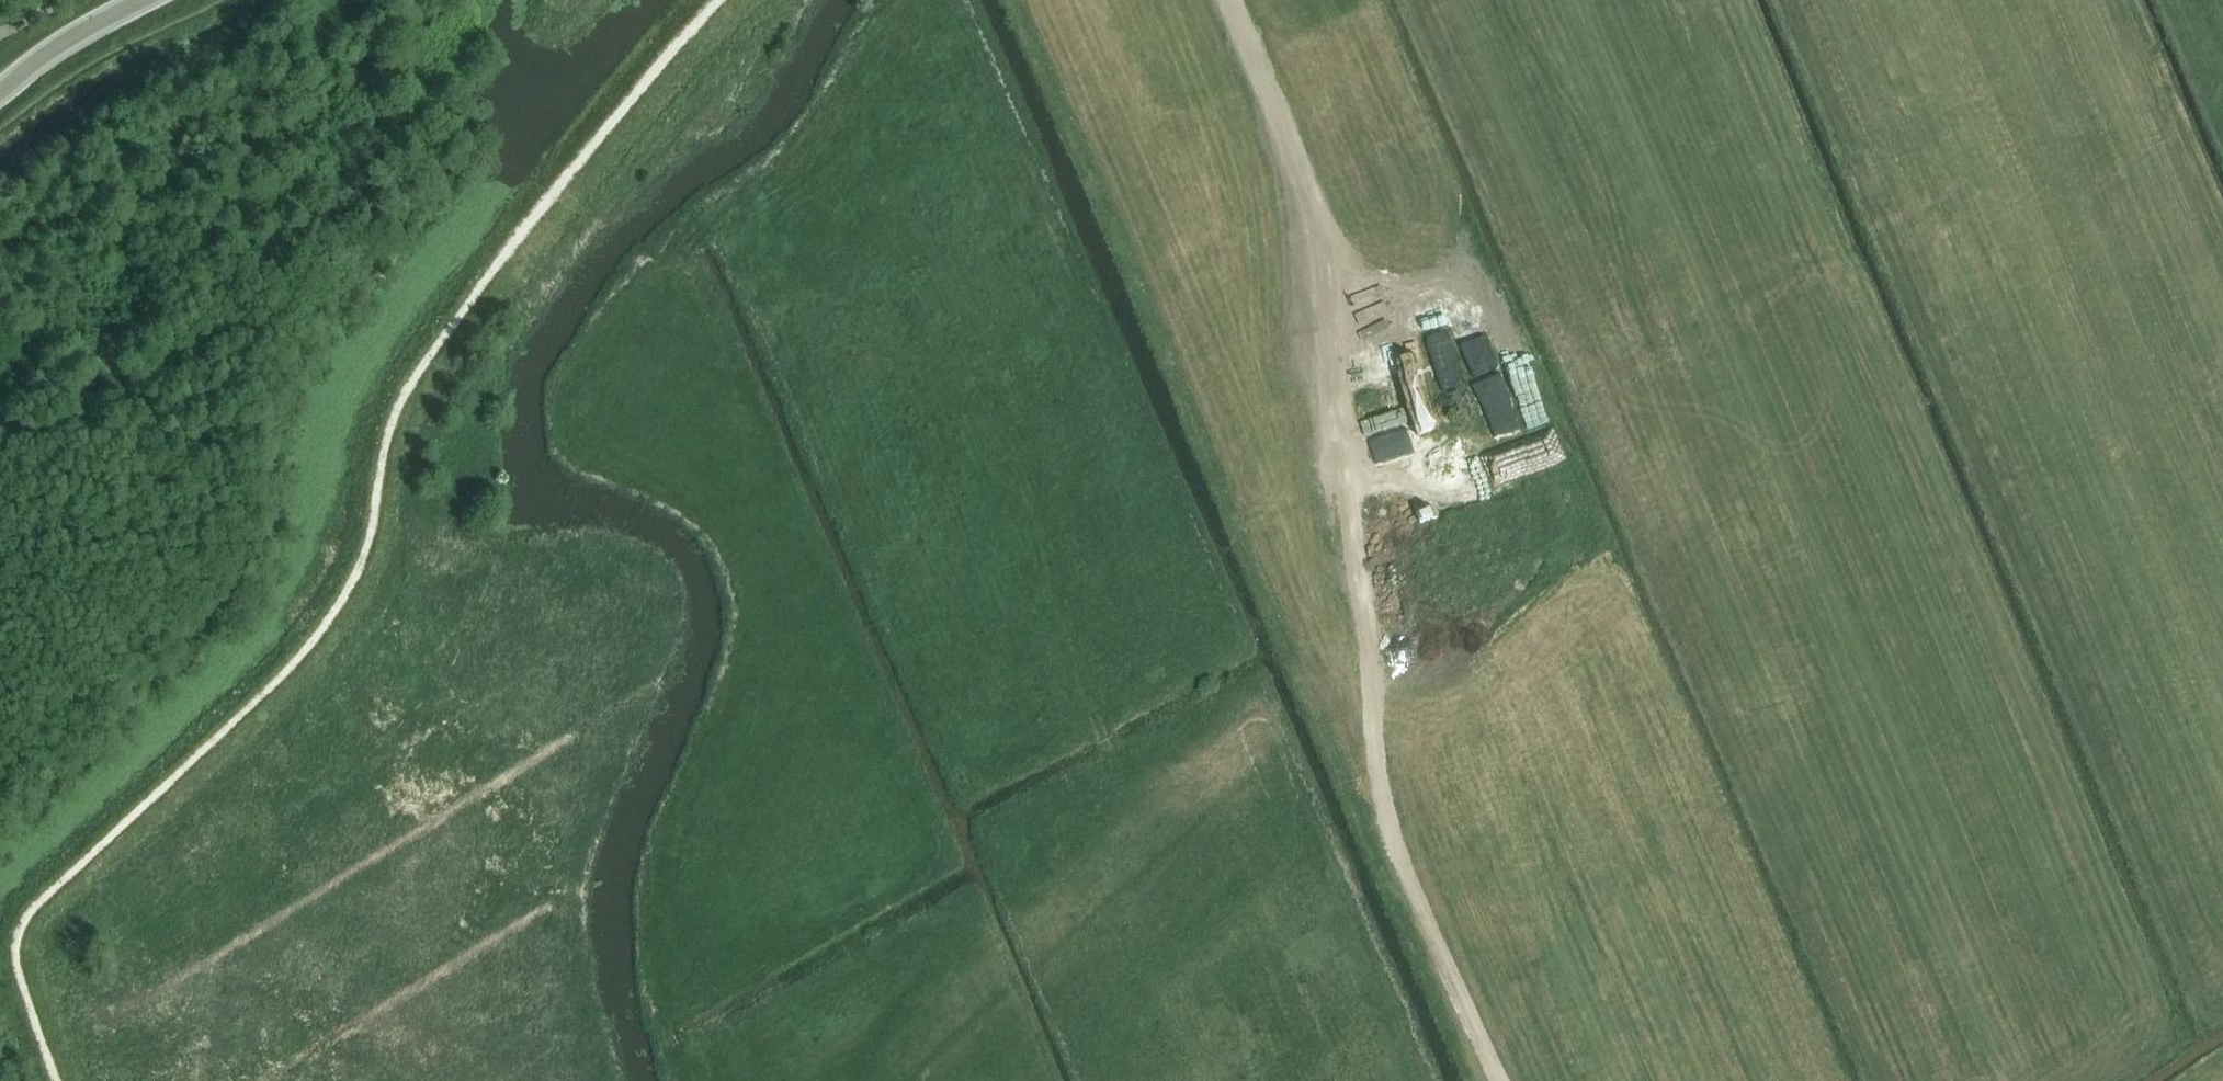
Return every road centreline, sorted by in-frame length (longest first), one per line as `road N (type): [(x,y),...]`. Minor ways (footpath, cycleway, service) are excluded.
road 1 (track): [(1229,0),(1332,233),(1369,343),(1381,577),(1374,753),(1381,814),(1488,1080)]
road 2 (secondary): [(0,96),(150,0)]

